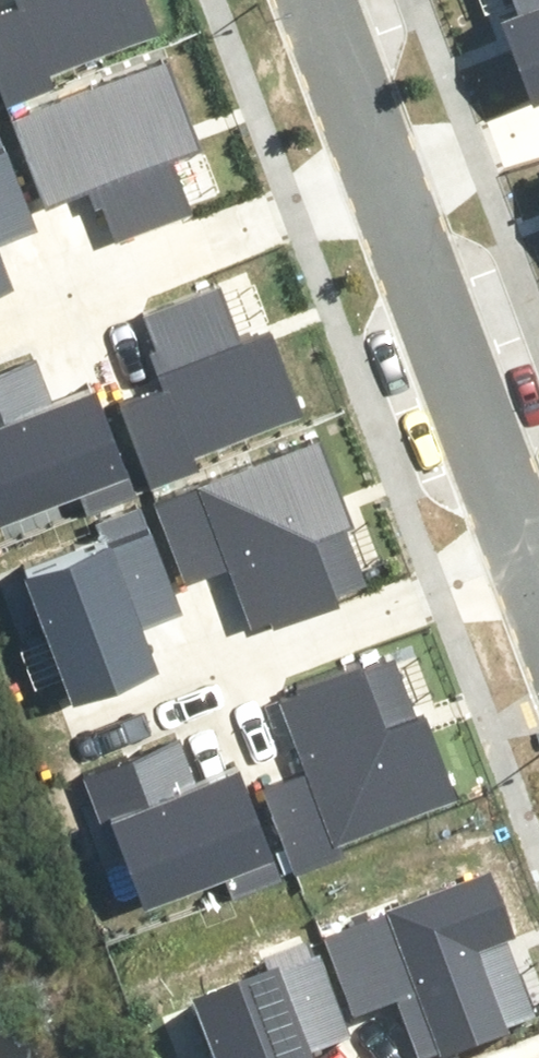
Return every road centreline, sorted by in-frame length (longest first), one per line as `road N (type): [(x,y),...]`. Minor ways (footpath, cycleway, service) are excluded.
road 1 (residential): [(313,0),(538,582)]

